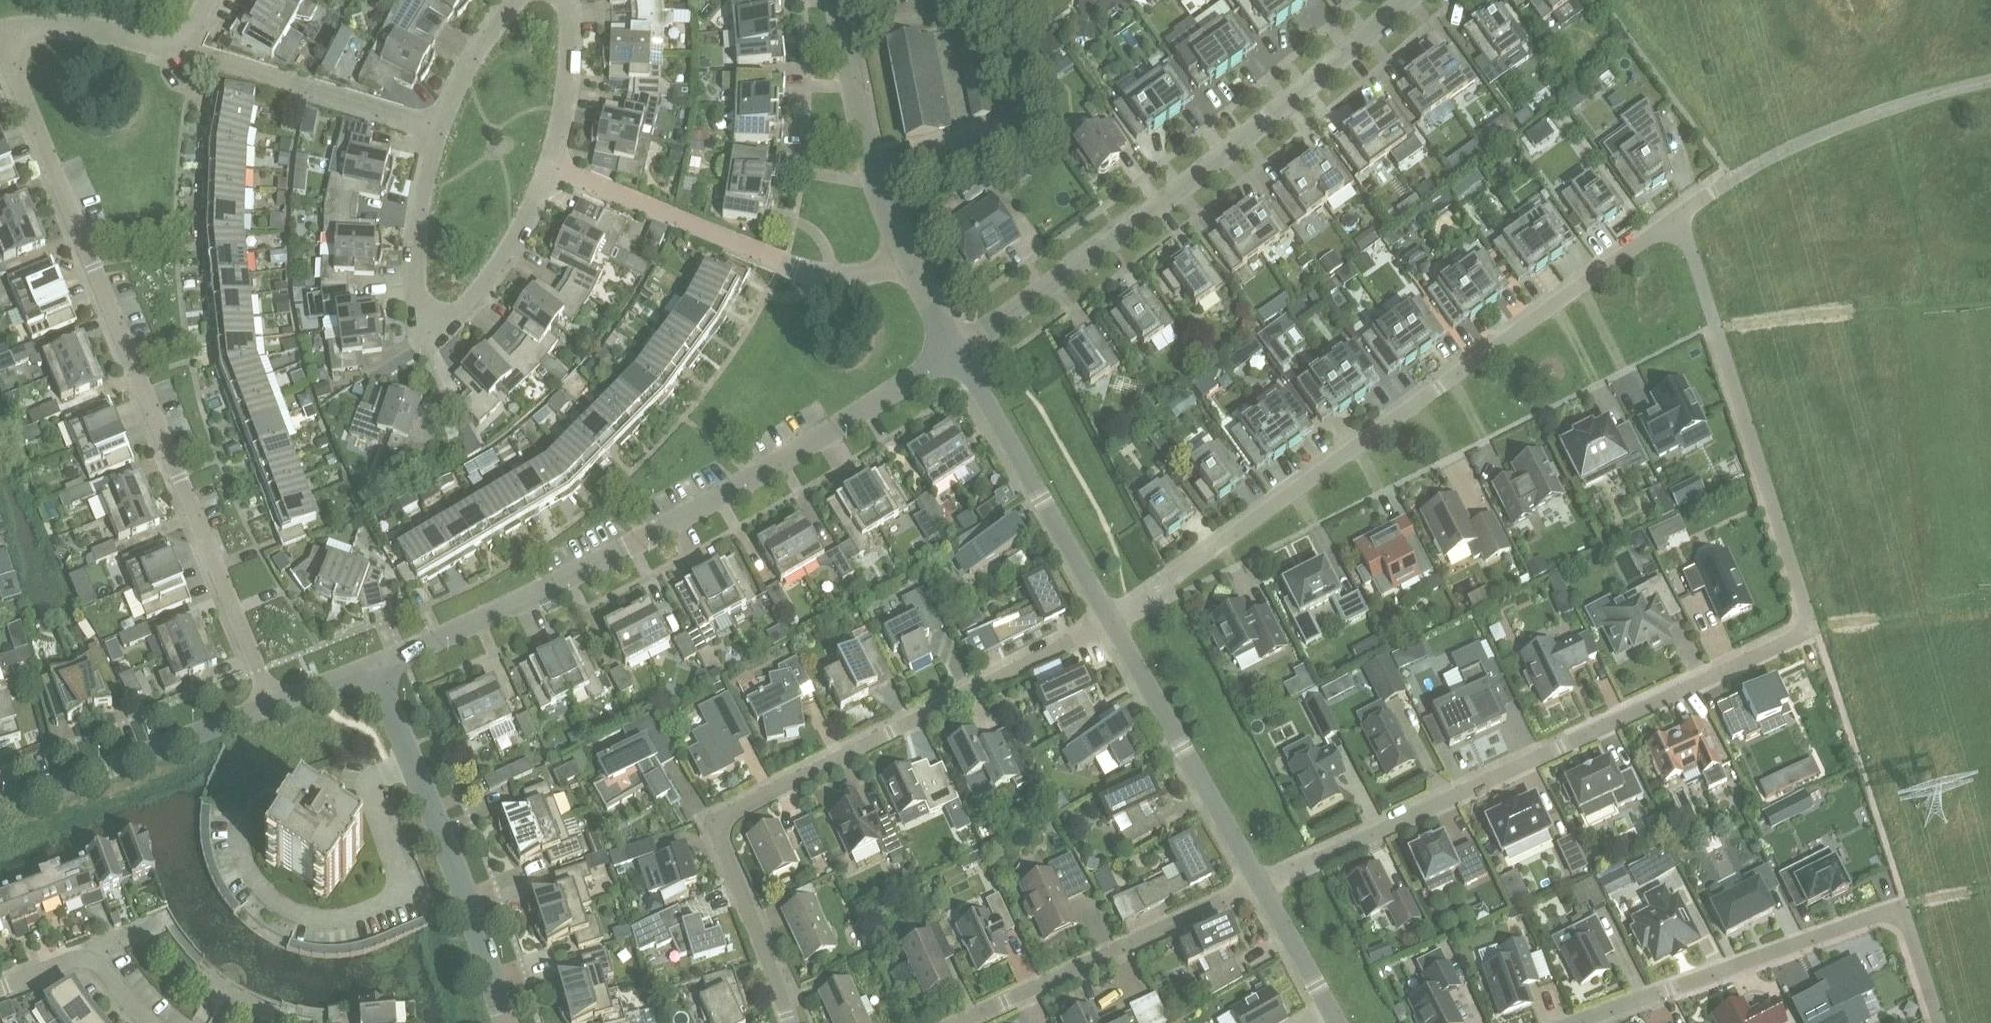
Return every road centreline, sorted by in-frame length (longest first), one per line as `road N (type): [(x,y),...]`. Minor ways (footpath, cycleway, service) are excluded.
road 1 (residential): [(1261,883),(1810,631),(1689,247),(1668,221)]
road 2 (residential): [(184,53),(54,26),(21,47),(16,75),(273,704)]
road 3 (residential): [(1111,620),(1668,221)]
road 4 (unclassified): [(373,666),(646,537),(958,351)]
road 5 (residential): [(789,1022),(711,821),(1111,620)]
road 6 (residential): [(958,351),(1415,0)]
road 7 (residential): [(1934,1022),(1899,913),(1577,1022)]
road 8 (residential): [(439,130),(415,243),(415,291),(433,315),(451,317),(469,306),(521,230),(549,167)]
road 9 (residential): [(506,1022),(455,868),(373,666)]
road 10 (residential): [(902,256),(852,278),(795,267),(549,167)]
road 11 (residential): [(1668,221),(1722,180),(1832,125),(1990,76)]
road 12 (residential): [(958,1022),(1261,883)]
road 13 (residential): [(1111,620),(958,351)]
road 14 (residential): [(1261,883),(1111,620)]
road 15 (unclassified): [(0,808),(273,704)]
road 16 (residential): [(439,130),(184,53)]
road 17 (residential): [(902,256),(863,144),(835,0)]
road 18 (residential): [(0,988),(88,960),(149,1022)]
road 19 (residential): [(549,167),(567,101),(569,0)]
road 20 (residential): [(1338,1022),(1261,883)]
road 21 (residential): [(514,0),(463,73),(439,130)]

